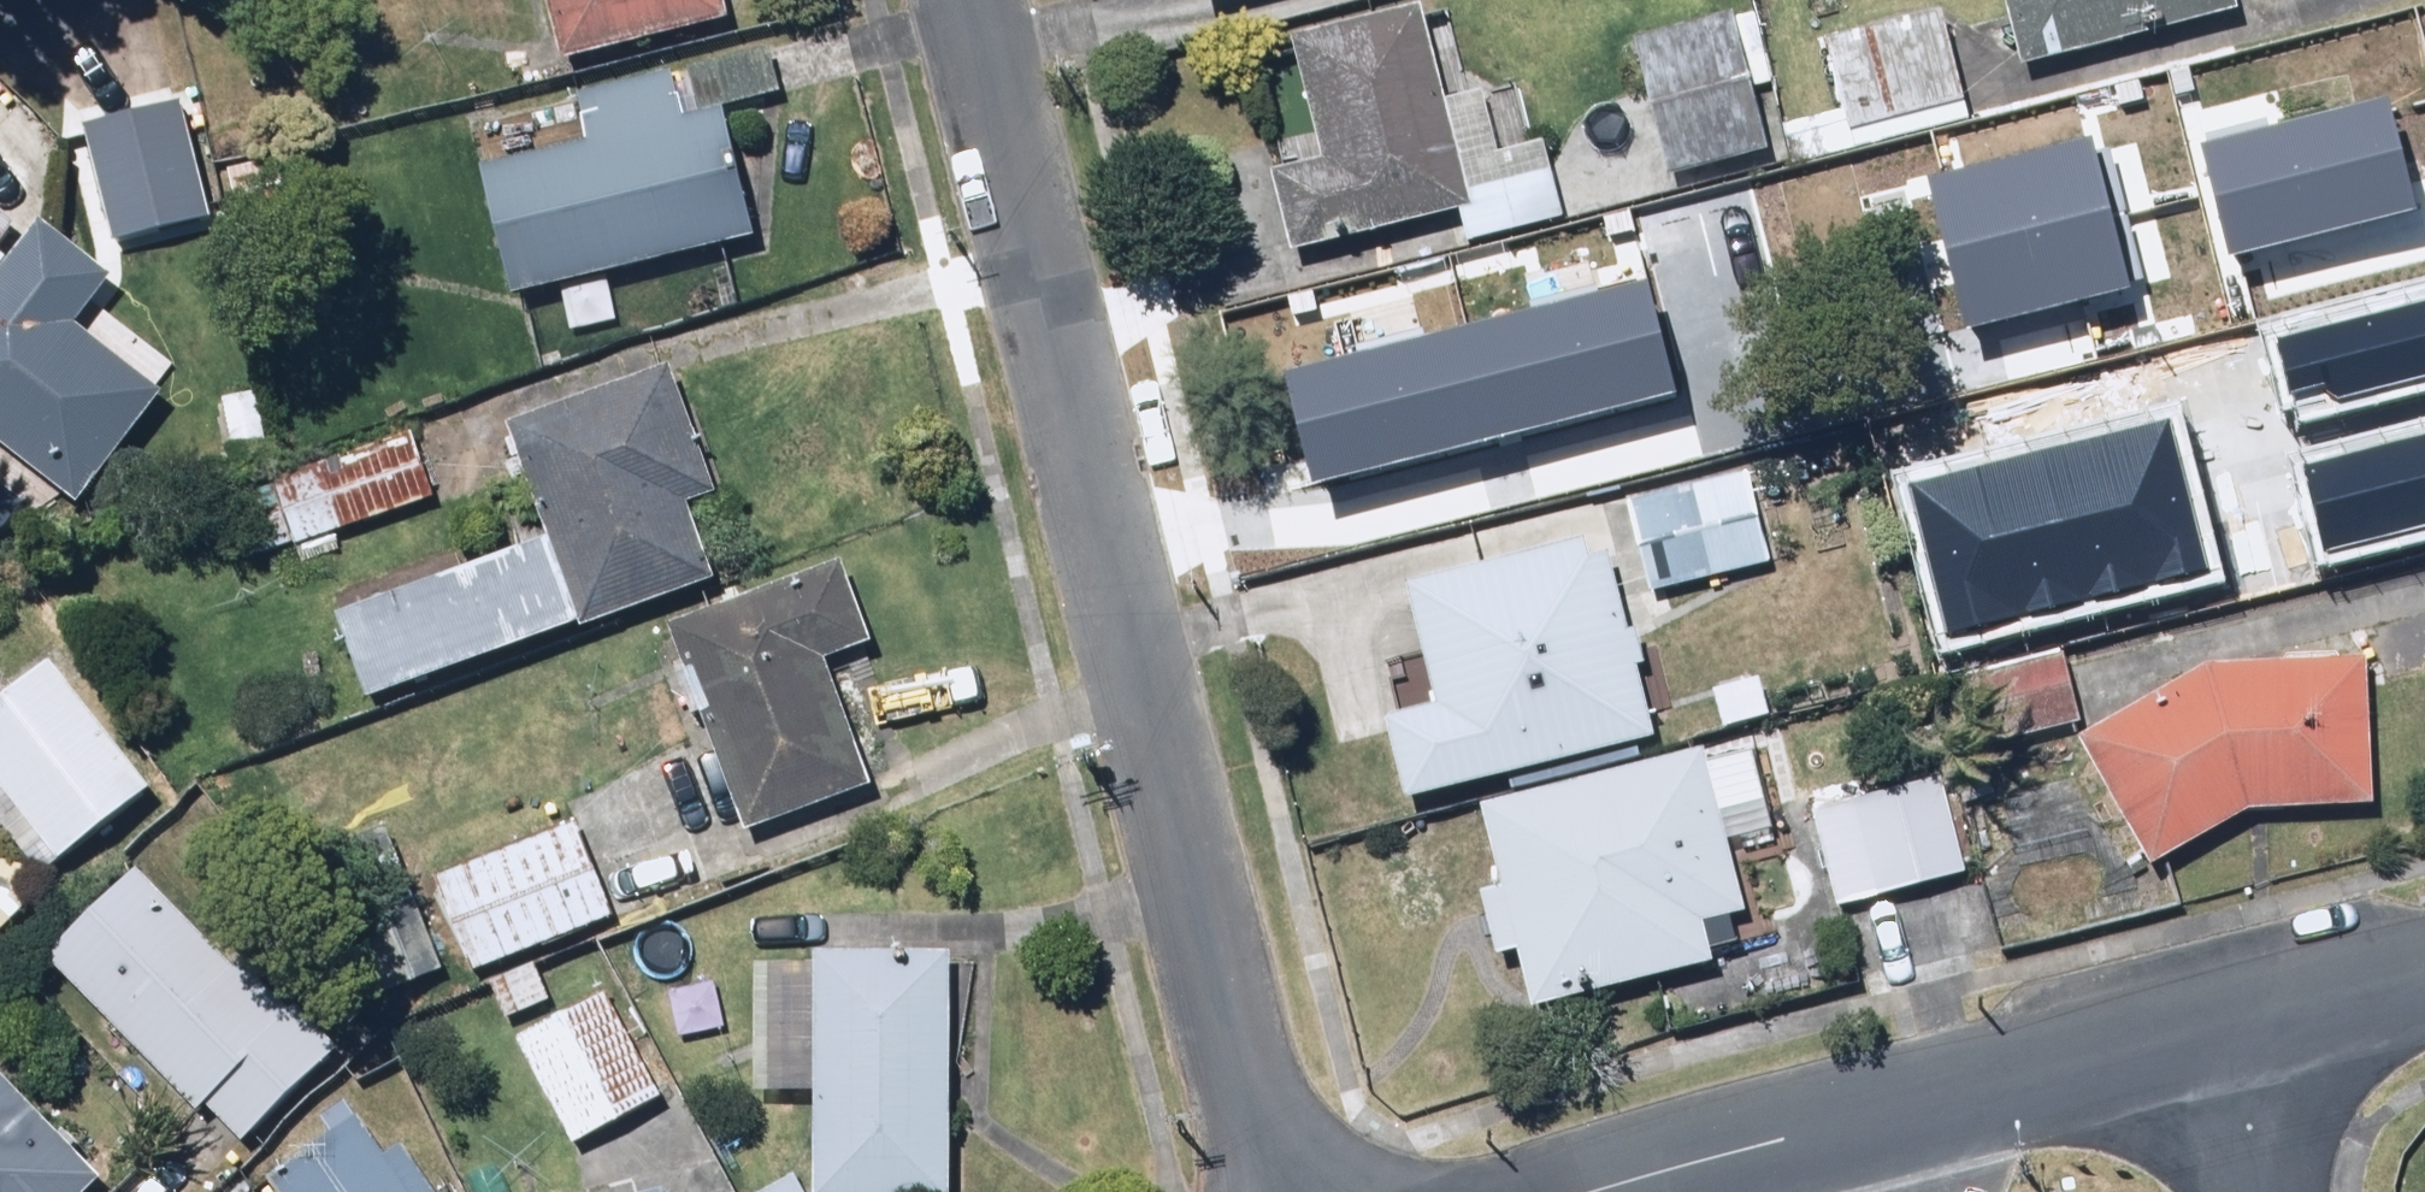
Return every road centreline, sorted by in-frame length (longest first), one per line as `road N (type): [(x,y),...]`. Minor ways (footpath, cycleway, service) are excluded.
road 1 (residential): [(965,0),(1258,1191)]
road 2 (residential): [(2209,1026),(1577,1191)]
road 3 (residential): [(2424,977),(2209,1026)]
road 4 (residential): [(2209,1026),(2254,1191)]

